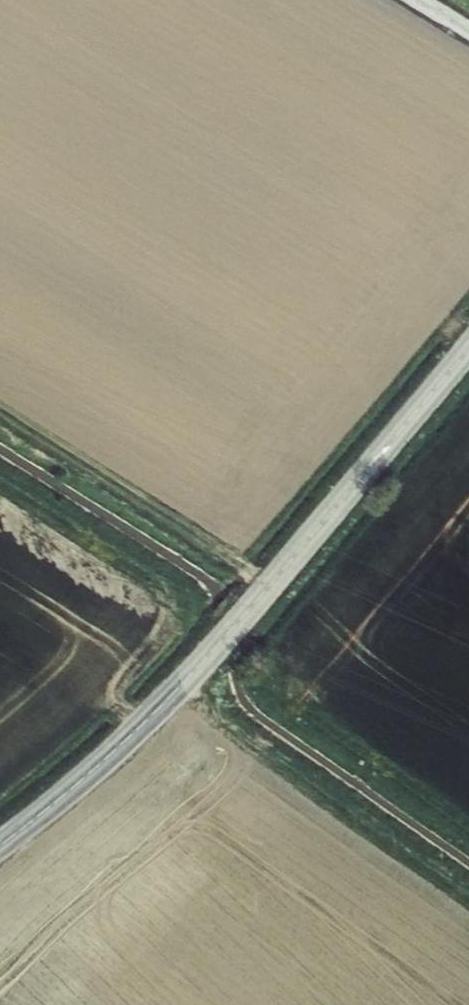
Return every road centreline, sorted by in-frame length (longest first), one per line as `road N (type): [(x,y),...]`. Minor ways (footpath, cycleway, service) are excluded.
road 1 (tertiary): [(0,843),(173,693),(468,350)]

